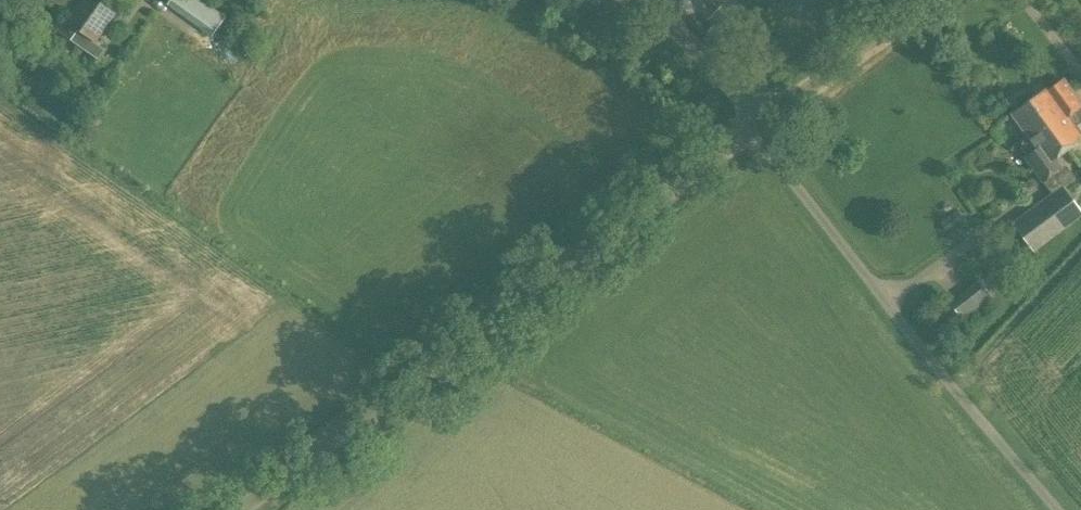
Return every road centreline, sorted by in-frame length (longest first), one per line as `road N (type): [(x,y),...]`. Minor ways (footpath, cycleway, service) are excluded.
road 1 (unclassified): [(240,509),(752,128)]
road 2 (unclassified): [(1059,509),(863,281),(752,128)]
road 3 (unclassified): [(764,105),(797,97),(927,0)]
road 4 (unclassified): [(631,0),(745,100),(764,105)]

